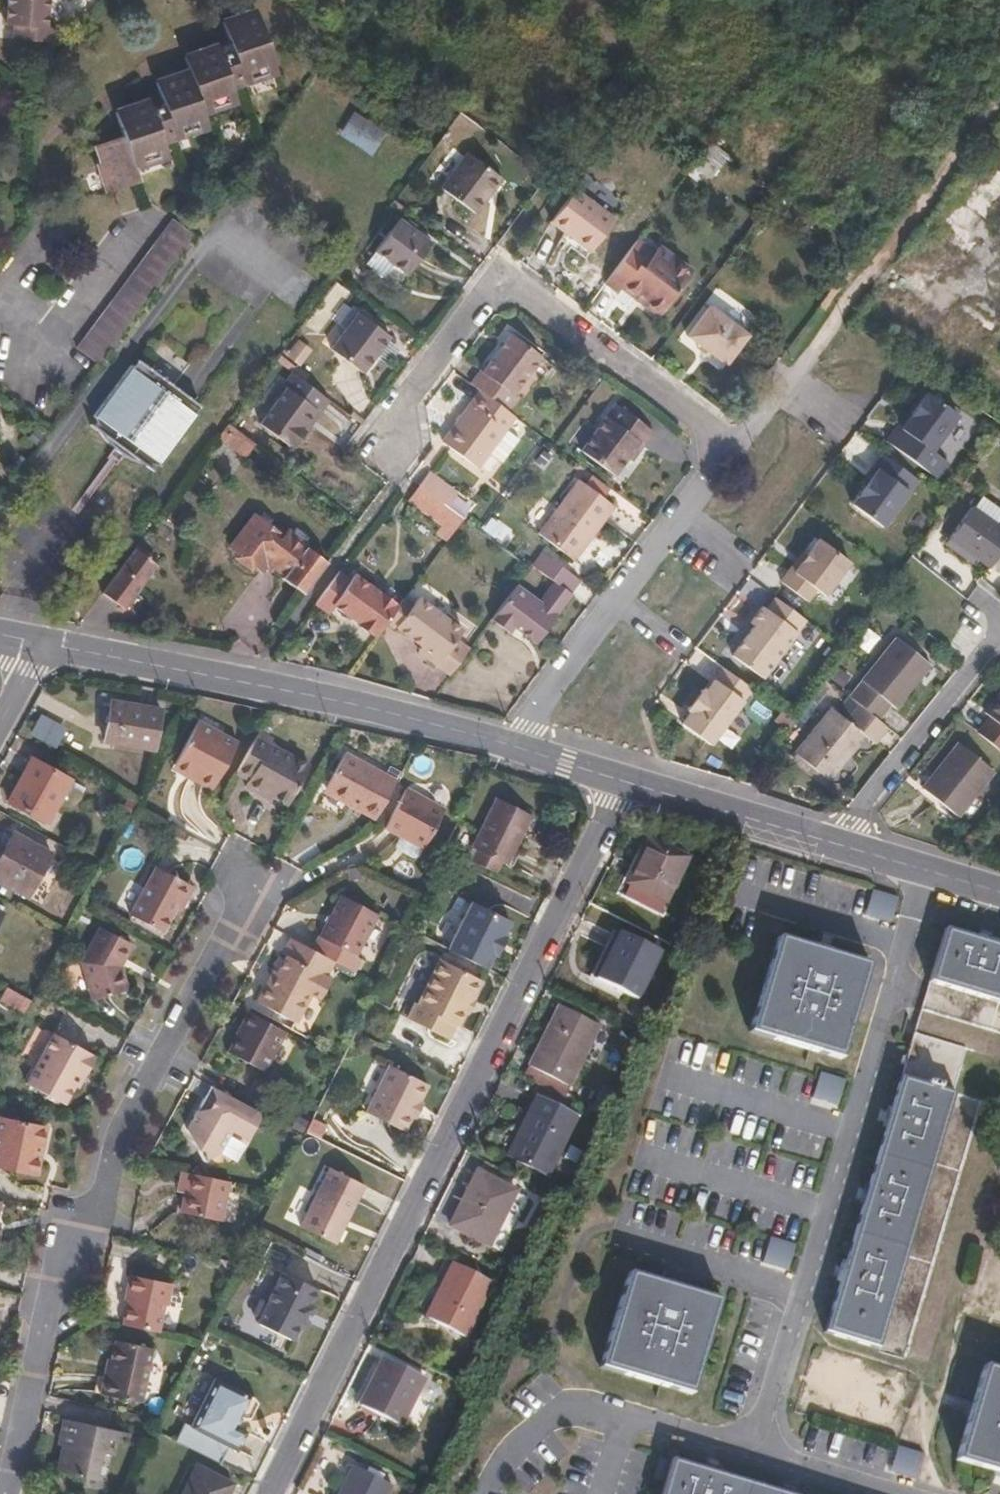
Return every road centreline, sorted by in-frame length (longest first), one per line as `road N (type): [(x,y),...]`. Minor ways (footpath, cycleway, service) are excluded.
road 1 (residential): [(622,781),(267,1493)]
road 2 (residential): [(3,1493),(61,1259),(107,1203),(114,1151),(254,877)]
road 3 (residential): [(728,455),(498,272),(397,414),(406,468)]
road 4 (tertiary): [(509,745),(243,683),(40,647)]
road 5 (residential): [(509,745),(728,455)]
road 6 (track): [(787,375),(999,92)]
road 7 (residential): [(992,630),(837,844)]
road 8 (tertiary): [(837,844),(622,781)]
road 9 (residential): [(854,430),(787,375),(728,455)]
road 10 (tertiary): [(999,894),(837,844)]

